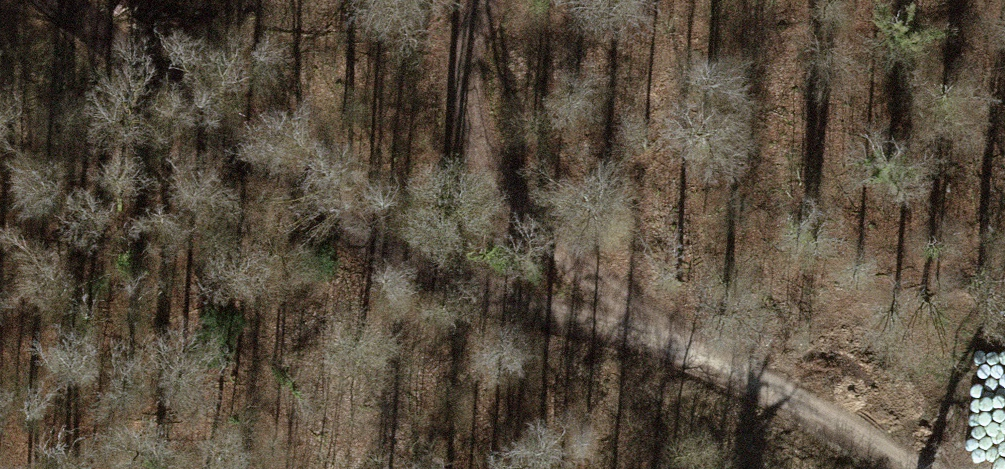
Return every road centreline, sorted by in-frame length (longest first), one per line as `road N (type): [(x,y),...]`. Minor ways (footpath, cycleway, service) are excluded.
road 1 (track): [(245,155),(379,255),(665,342),(913,468)]
road 2 (track): [(485,0),(462,62),(483,158),(665,342)]
road 3 (track): [(75,0),(245,155)]

